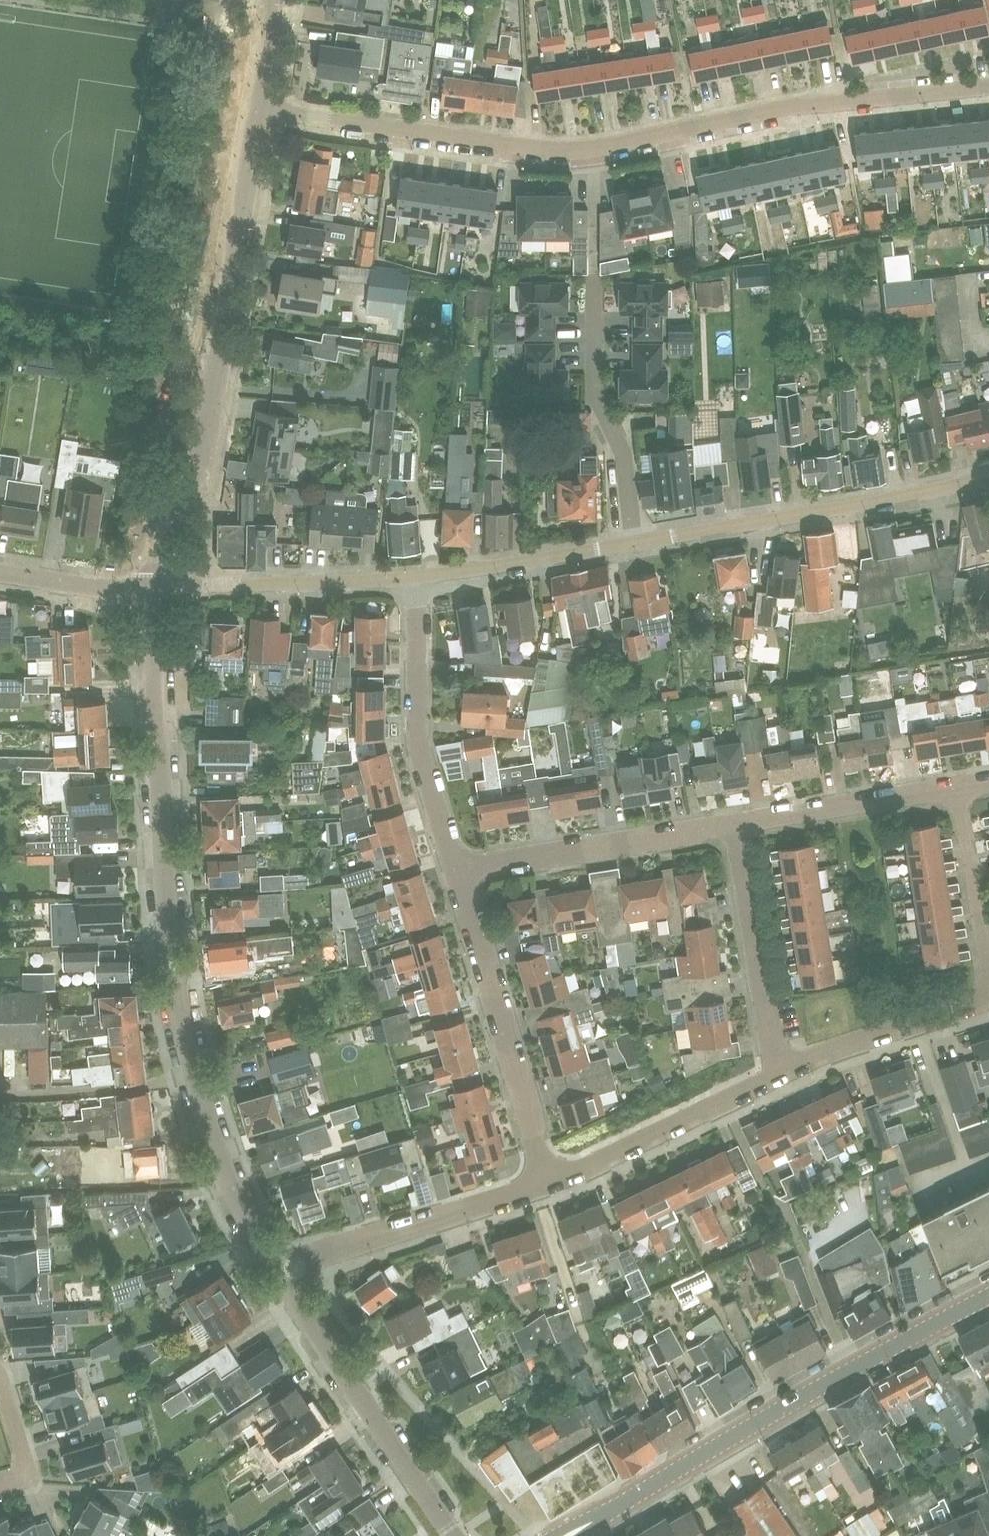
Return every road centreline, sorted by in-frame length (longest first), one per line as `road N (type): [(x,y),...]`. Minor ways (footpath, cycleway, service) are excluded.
road 1 (residential): [(261,107),(567,150),(791,105),(988,85)]
road 2 (residential): [(291,1272),(265,1248),(237,1197),(181,1015),(162,810),(159,587)]
road 3 (residential): [(159,587),(165,540),(199,457),(261,107)]
road 4 (tertiary): [(568,1535),(849,1369),(988,1296)]
road 5 (residential): [(988,477),(634,543)]
road 6 (residential): [(544,1187),(455,870)]
road 7 (residential): [(458,1535),(301,1306),(291,1272)]
road 8 (residential): [(455,870),(419,742),(417,577)]
road 9 (residential): [(455,870),(733,824)]
road 10 (residential): [(634,543),(623,455),(595,394),(594,274)]
road 11 (residential): [(291,1272),(324,1254),(544,1187)]
road 12 (residential): [(544,1187),(784,1074)]
road 13 (residential): [(417,577),(159,587)]
road 14 (residential): [(784,1074),(772,1049),(733,824)]
road 15 (residential): [(733,824),(956,787)]
road 16 (residential): [(634,543),(417,577)]
road 17 (residential): [(784,1074),(988,997)]
road 18 (residential): [(988,954),(956,787)]
road 19 (residential): [(0,571),(99,587),(159,587)]
road 20 (residential): [(0,1486),(19,1480),(26,1464),(0,1379)]

